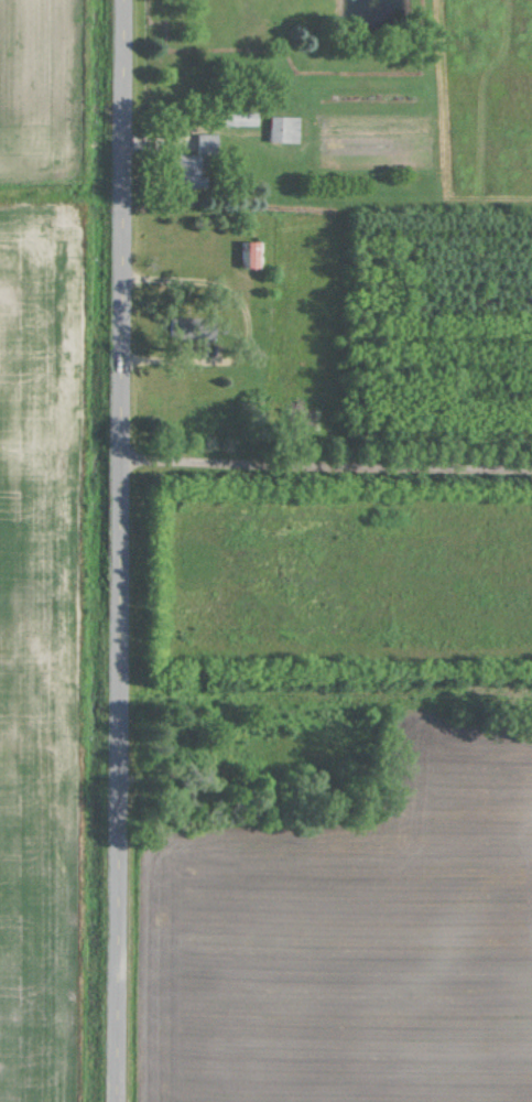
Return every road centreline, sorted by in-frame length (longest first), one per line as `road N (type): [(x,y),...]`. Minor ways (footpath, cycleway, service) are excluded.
road 1 (residential): [(118,1101),(125,0)]

